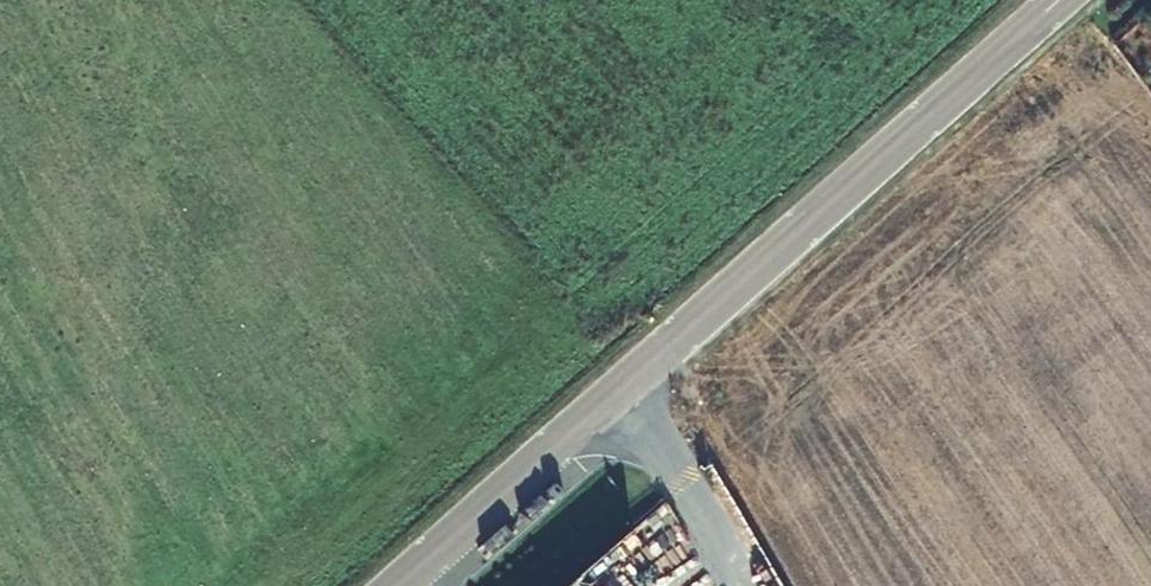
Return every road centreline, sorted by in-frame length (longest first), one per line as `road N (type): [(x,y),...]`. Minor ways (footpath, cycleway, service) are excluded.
road 1 (tertiary): [(393,585),(1057,0)]

